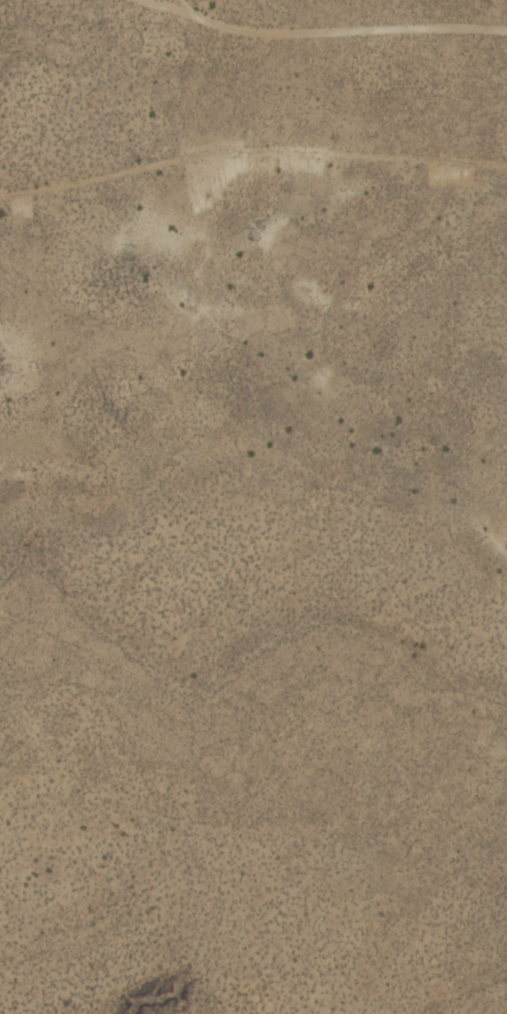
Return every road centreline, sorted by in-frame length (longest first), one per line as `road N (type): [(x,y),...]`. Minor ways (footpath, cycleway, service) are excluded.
road 1 (residential): [(83,0),(109,22),(262,53),(506,57)]

